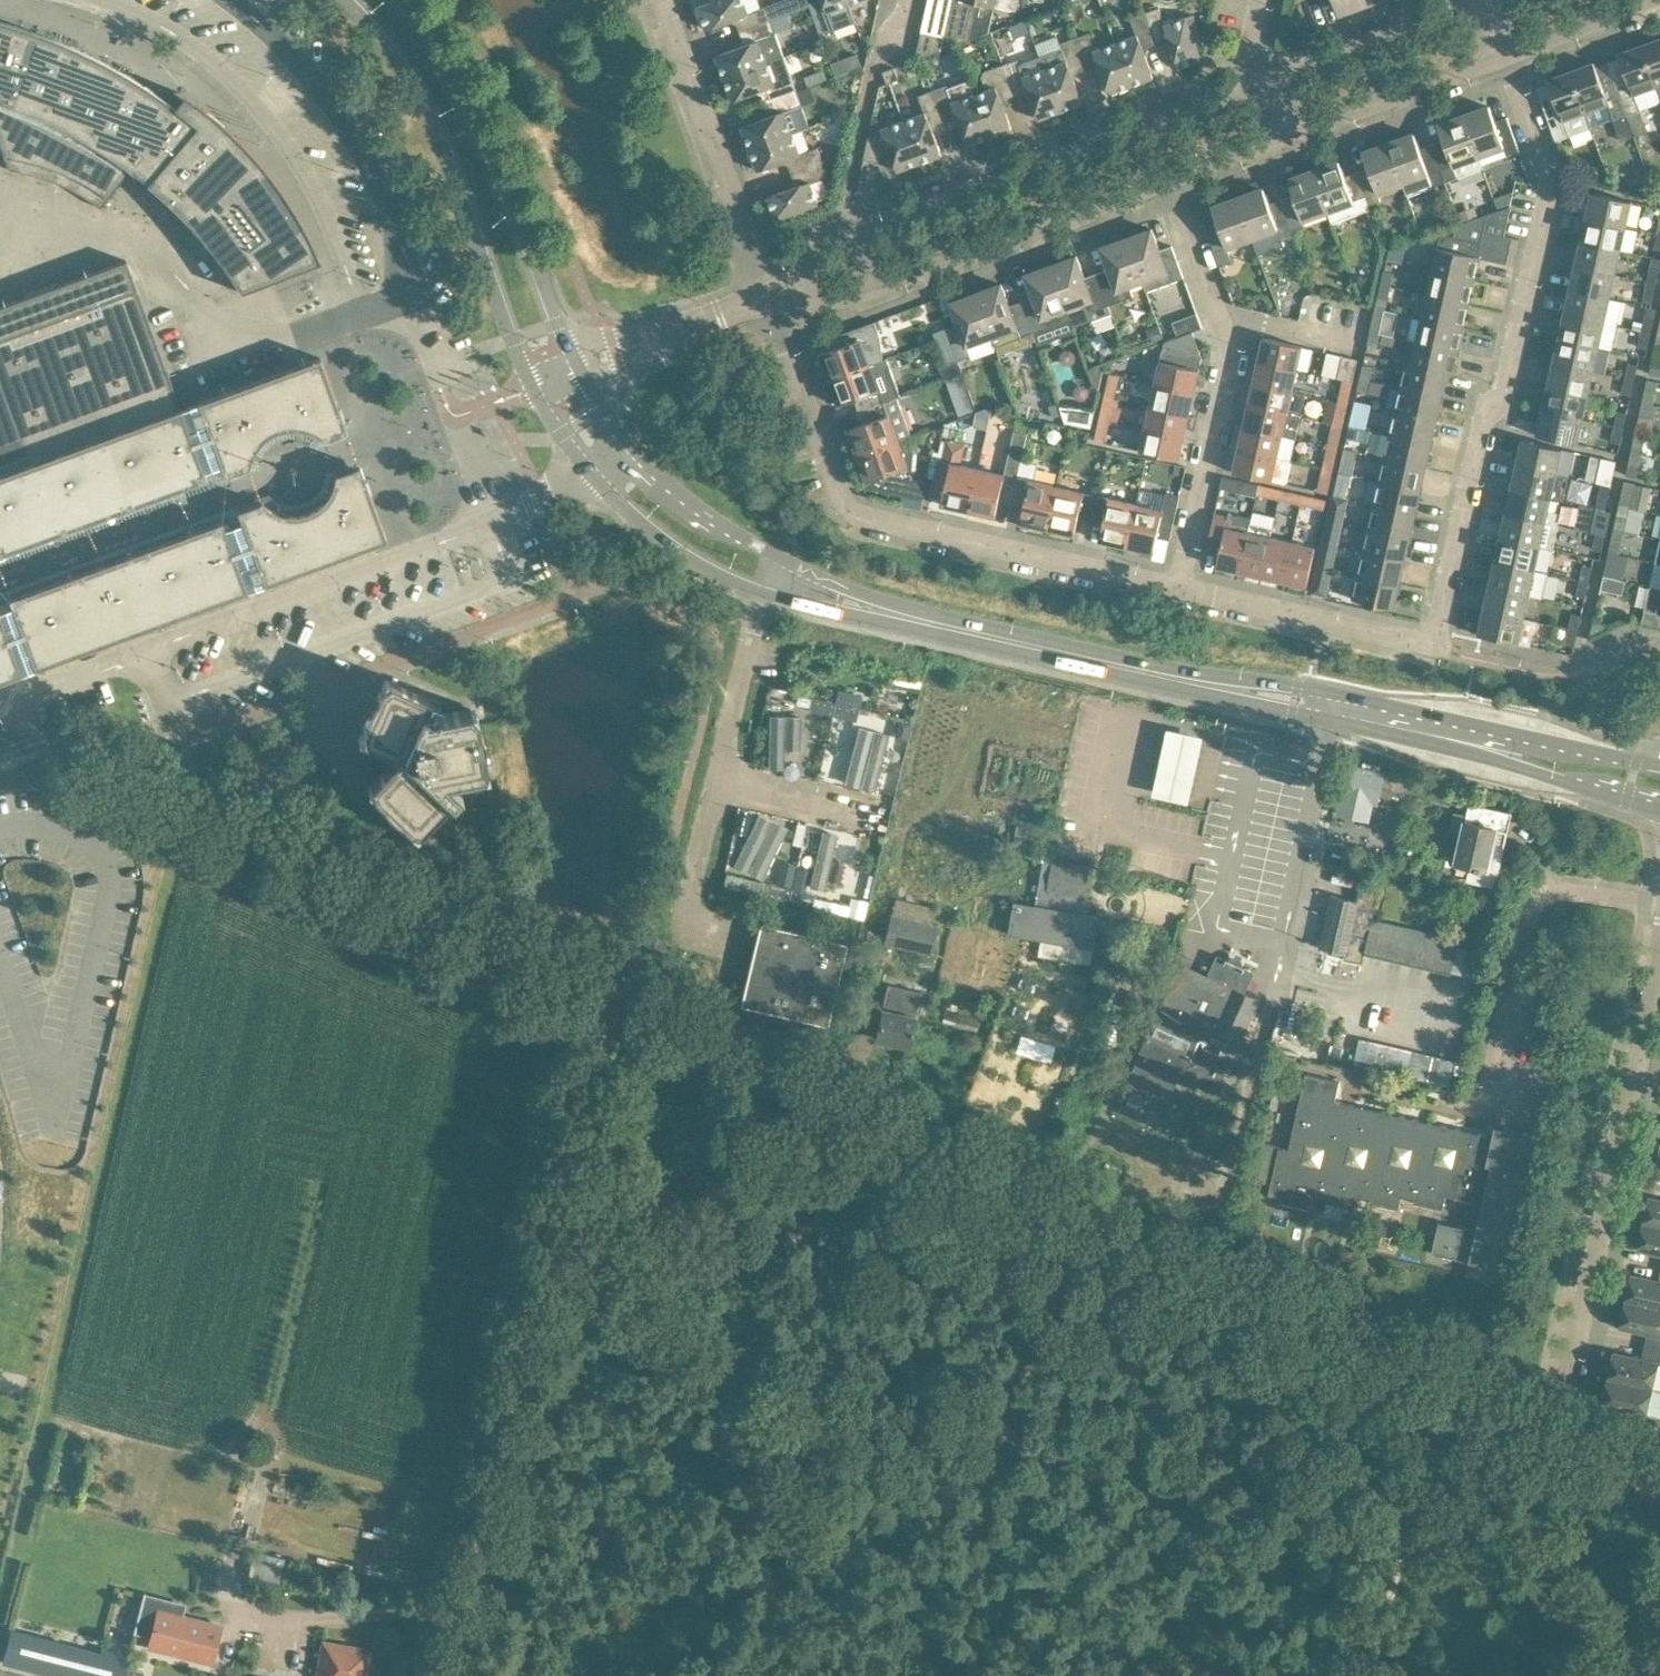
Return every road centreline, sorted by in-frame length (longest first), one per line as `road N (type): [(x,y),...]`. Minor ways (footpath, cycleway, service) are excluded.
road 1 (unclassified): [(1659,1485),(158,786)]
road 2 (tertiary): [(770,596),(1466,752),(1659,811)]
road 3 (tertiary): [(1659,768),(1291,685),(1174,669),(967,623),(787,562)]
road 4 (residential): [(197,1177),(122,1500),(335,1551),(409,1227)]
road 5 (track): [(458,1595),(512,1353),(609,994)]
road 6 (residential): [(1438,648),(1548,181),(1501,53)]
road 7 (residential): [(1182,587),(895,527),(864,512),(837,477),(770,298)]
road 8 (residential): [(1275,79),(862,236)]
road 9 (tertiary): [(345,0),(385,42),(429,120),(533,389)]
road 10 (tertiary): [(578,371),(463,103),(398,0)]
road 11 (residential): [(1486,1098),(1535,899),(1553,889),(1659,906)]
road 12 (residential): [(1563,1389),(1638,1068)]
road 13 (tertiary): [(533,389),(558,432),(622,504),(673,548),(770,596)]
road 14 (residential): [(770,298),(660,1)]
road 15 (residential): [(877,289),(1170,177)]
road 16 (tertiary): [(787,562),(697,512),(652,472),(578,371)]
road 17 (residential): [(1438,648),(1182,587)]
road 18 (residential): [(1182,587),(1231,367),(1226,330)]
road 19 (residential): [(1293,130),(1501,53)]
road 20 (residential): [(1483,3),(1275,79)]
road 21 (residential): [(197,1177),(409,1227)]
road 22 (residential): [(737,944),(686,929),(718,772)]
road 23 (residential): [(578,371),(770,298)]
road 24 (residential): [(718,772),(770,596)]
road 25 (residential): [(1226,330),(1170,177)]
road 26 (residential): [(718,772),(872,812)]
road 27 (residential): [(1501,53),(1647,0)]
road 28 (residential): [(1226,330),(1247,323),(1363,350)]
road 29 (residential): [(1170,177),(1293,130)]

